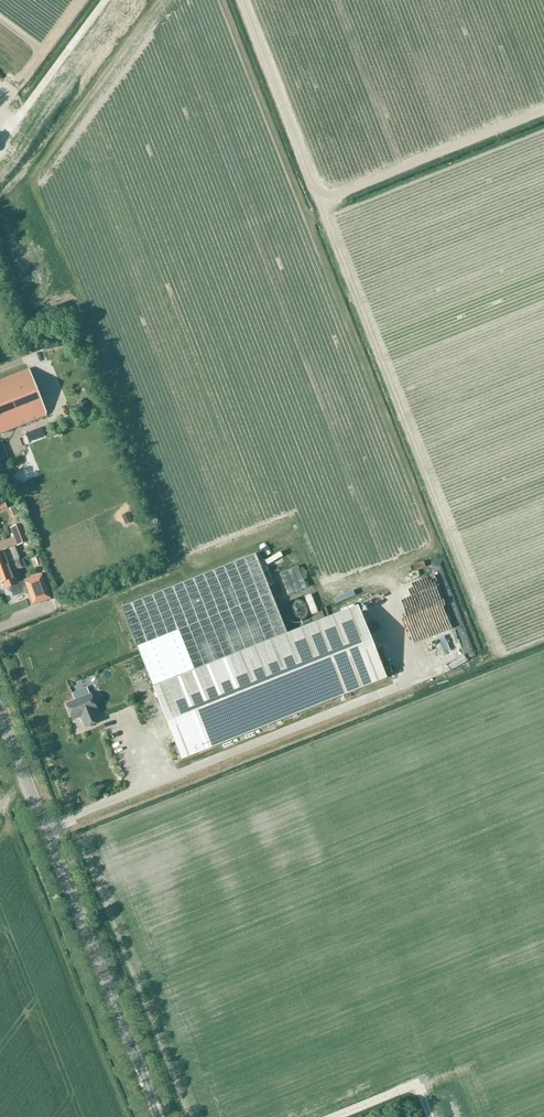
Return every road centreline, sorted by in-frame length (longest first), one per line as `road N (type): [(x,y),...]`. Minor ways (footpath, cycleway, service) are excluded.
road 1 (unclassified): [(156,1116),(0,722)]

